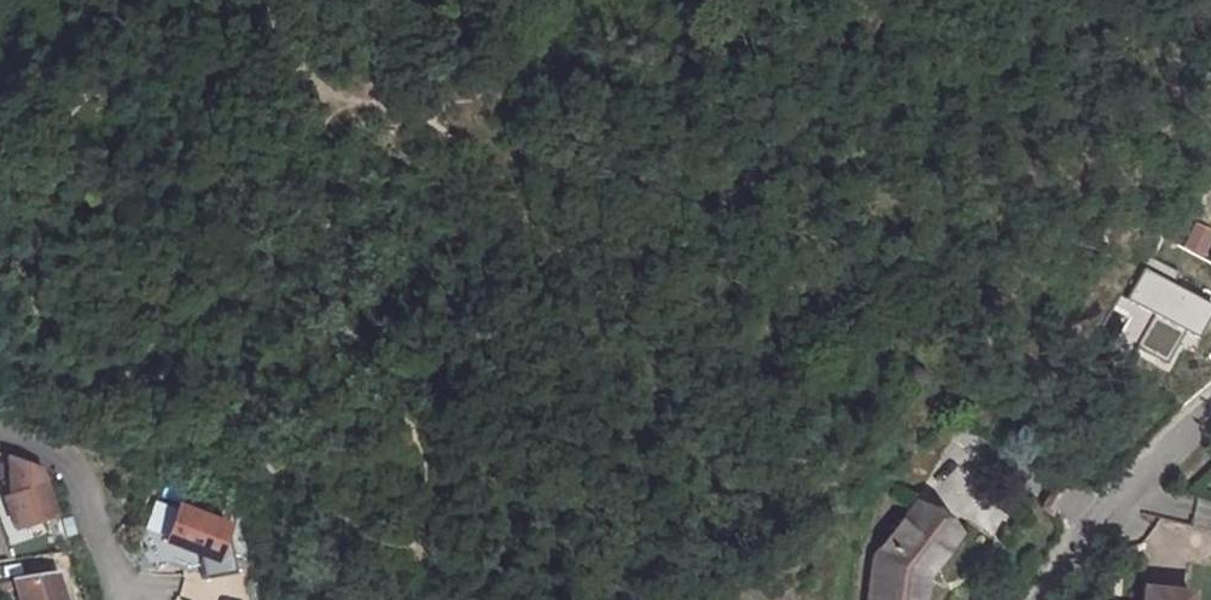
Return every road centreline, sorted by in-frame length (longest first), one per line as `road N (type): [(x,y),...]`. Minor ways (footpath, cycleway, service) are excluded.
road 1 (residential): [(1050,599),(1140,472),(1210,404)]
road 2 (residential): [(114,599),(69,456),(0,437)]

